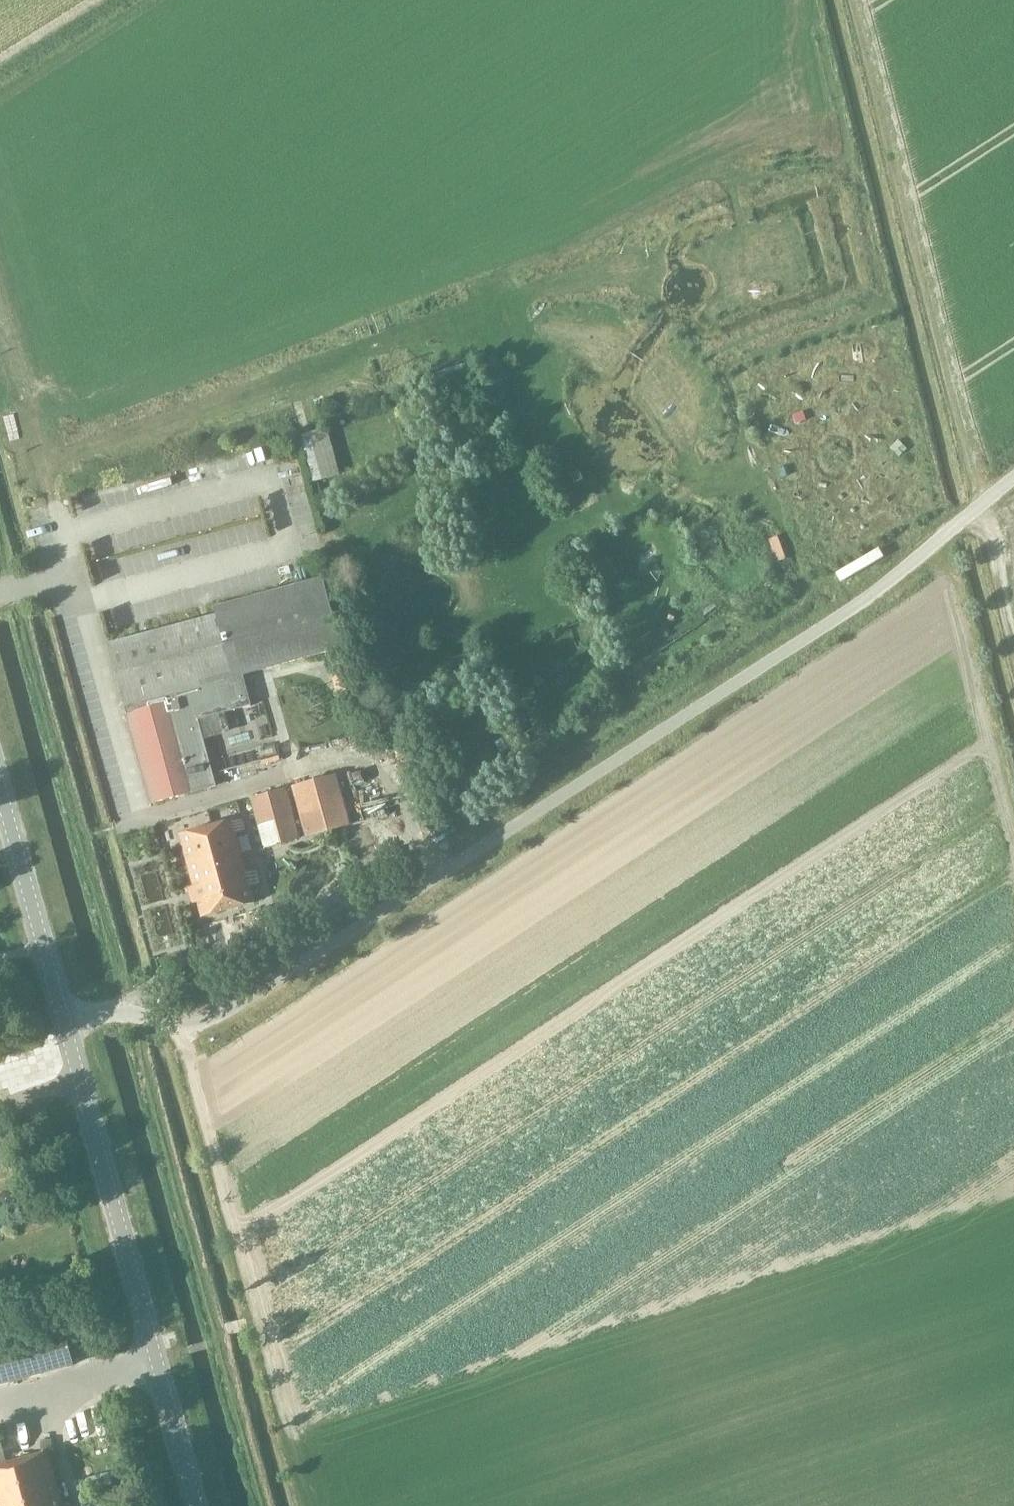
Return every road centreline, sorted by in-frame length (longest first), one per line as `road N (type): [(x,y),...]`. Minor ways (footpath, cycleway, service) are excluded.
road 1 (track): [(263,1505),(0,543)]
road 2 (secondary): [(195,1505),(0,790)]
road 3 (track): [(424,850),(437,849),(445,833),(814,590),(842,615)]

